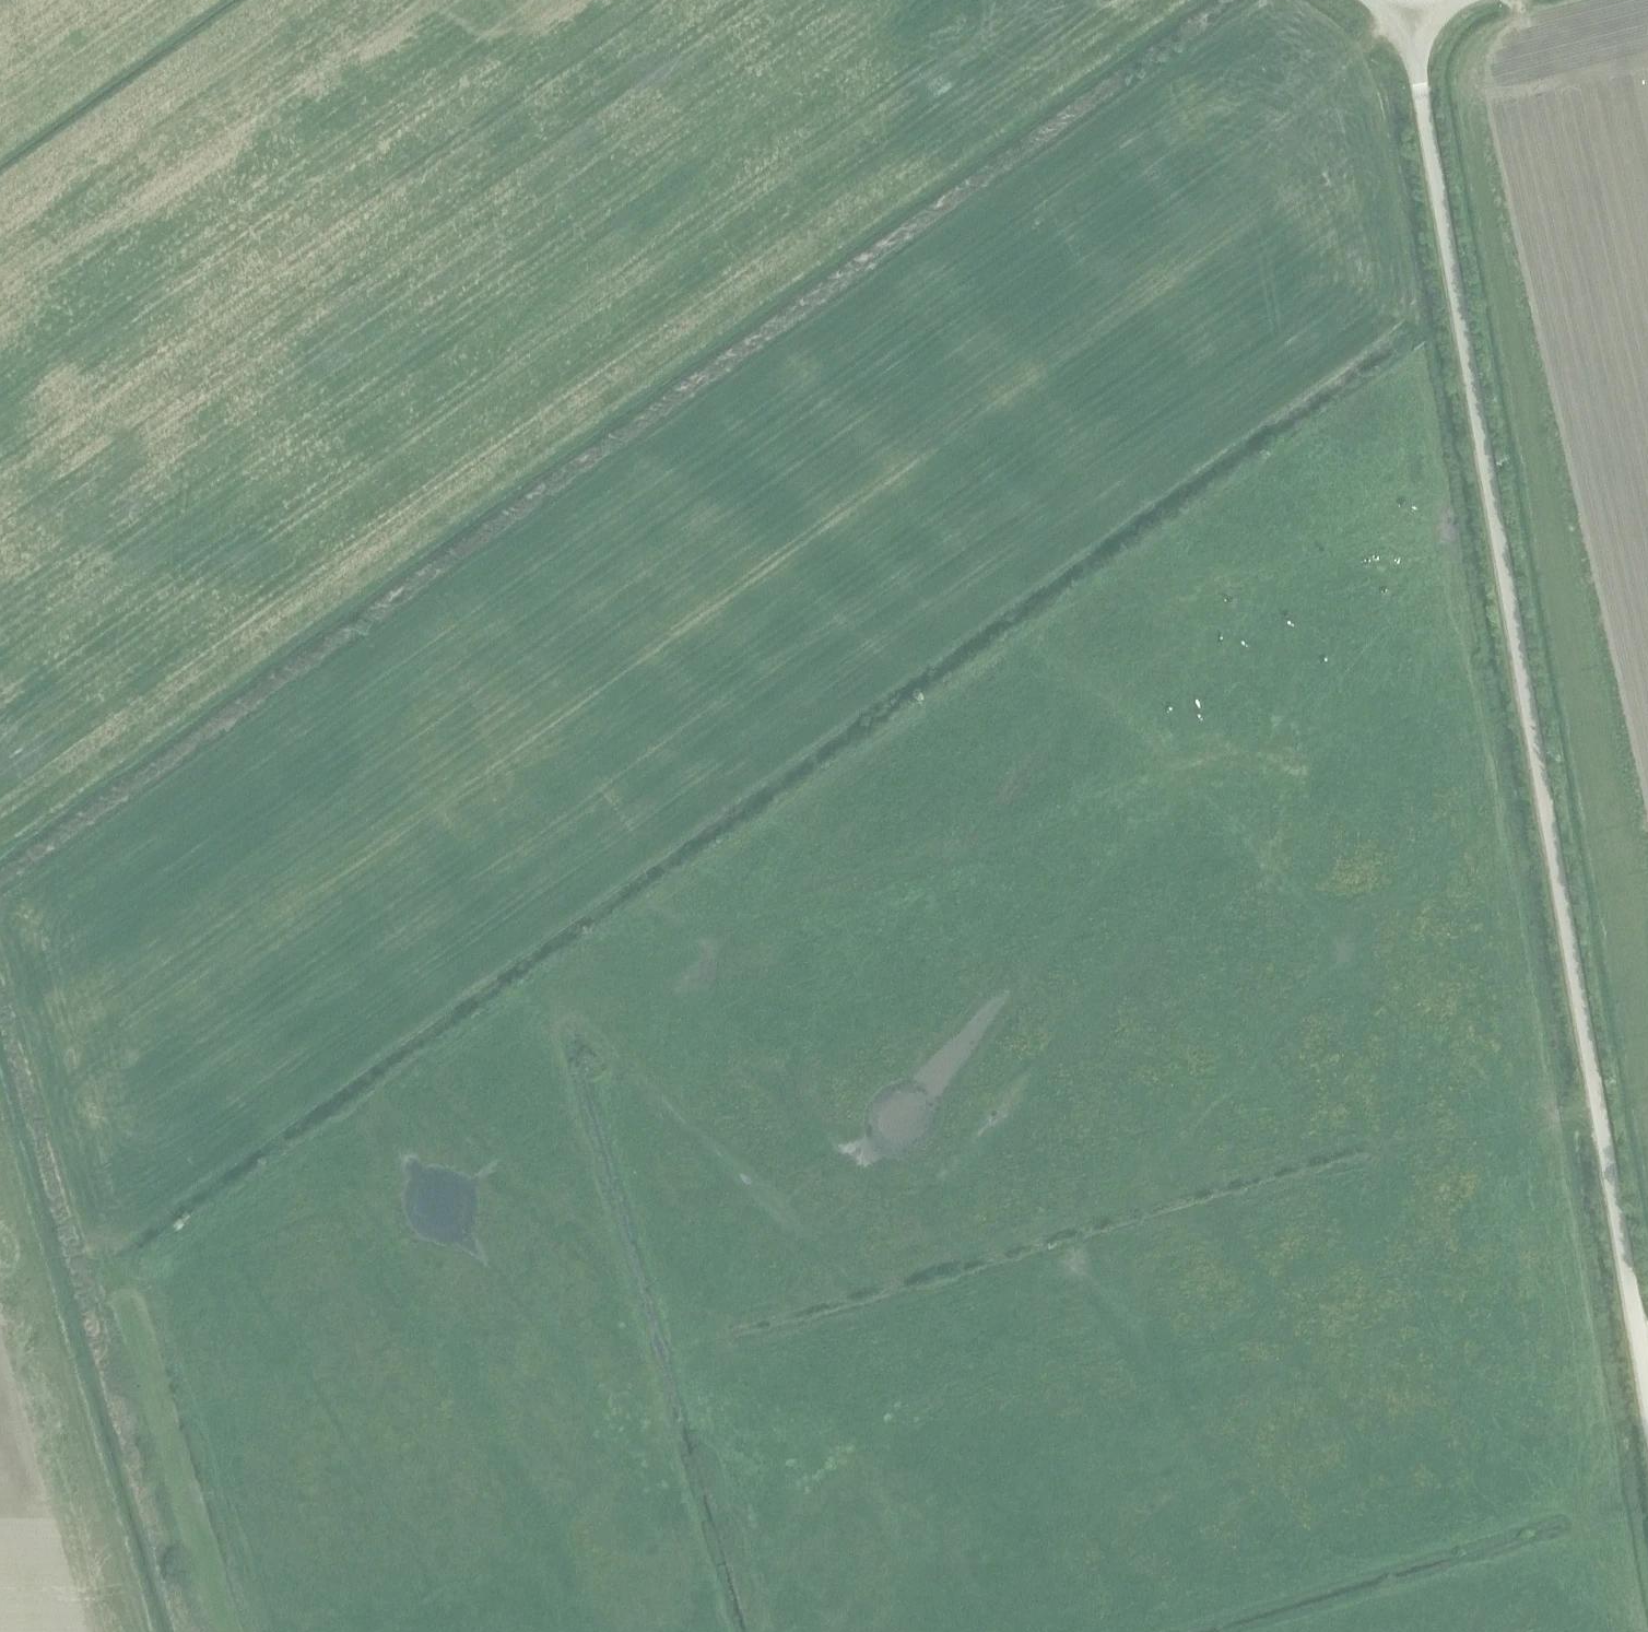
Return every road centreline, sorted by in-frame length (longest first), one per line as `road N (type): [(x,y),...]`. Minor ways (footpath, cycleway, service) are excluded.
road 1 (unclassified): [(1647,1408),(1412,45)]

